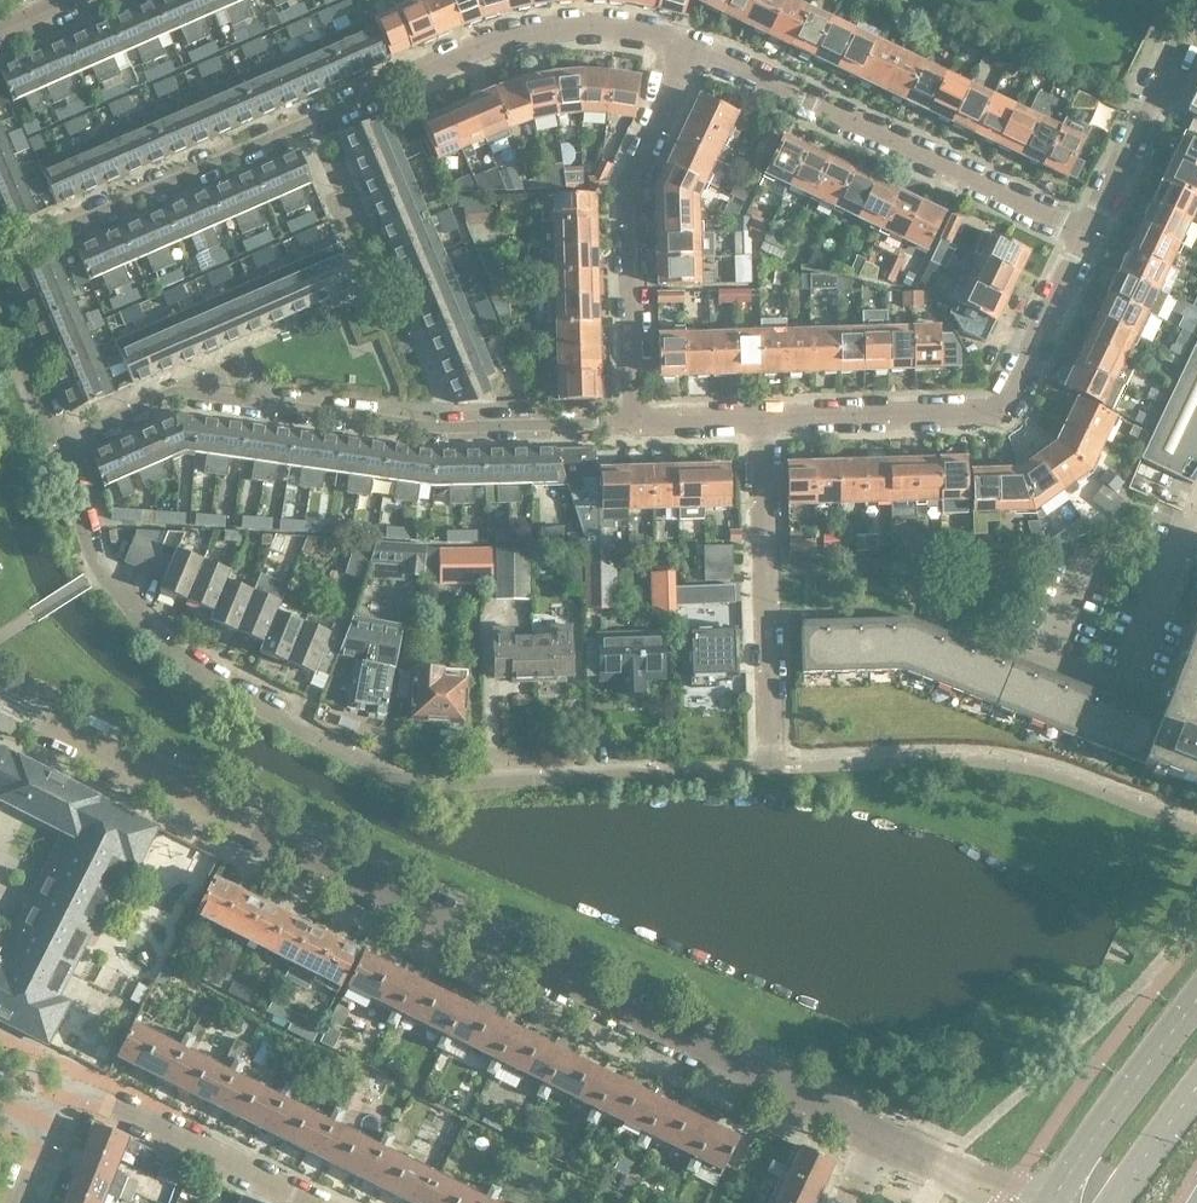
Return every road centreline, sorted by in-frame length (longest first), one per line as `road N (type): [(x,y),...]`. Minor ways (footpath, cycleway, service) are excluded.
road 1 (tertiary): [(881,1138),(0,687)]
road 2 (residential): [(770,760),(455,781),(365,762),(205,677),(154,638),(103,574),(55,440)]
road 3 (residential): [(55,440),(178,389),(437,424),(636,423)]
road 4 (residential): [(760,421),(984,413),(1014,399),(1087,237)]
road 5 (residential): [(1087,237),(696,51)]
road 6 (residential): [(325,114),(520,35),(574,26),(696,51)]
road 7 (residential): [(636,423),(626,190),(696,51)]
road 8 (residential): [(325,114),(0,254)]
road 9 (residential): [(770,760),(760,421)]
road 10 (residential): [(319,1202),(98,1097),(78,1093),(50,1122)]
road 11 (secondary): [(1196,1002),(1050,1202)]
road 12 (residential): [(1087,237),(1196,17)]
road 13 (residential): [(1042,652),(1119,682),(1162,571)]
road 14 (residential): [(1162,571),(1112,551),(1086,556),(1042,652)]
road 15 (tertiary): [(1022,1202),(881,1138)]
road 16 (residential): [(55,440),(0,310)]
road 17 (secondary): [(1117,1202),(1196,1097)]
road 18 (residential): [(636,423),(760,421)]

